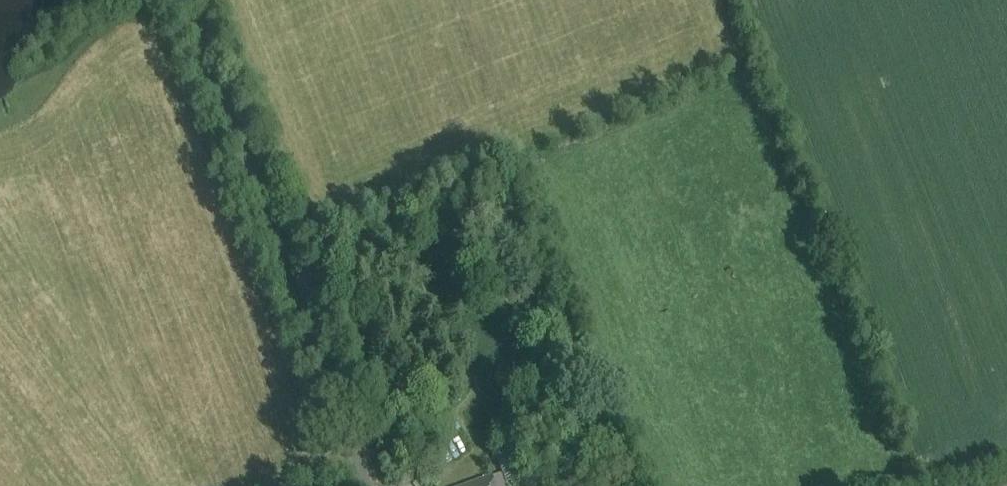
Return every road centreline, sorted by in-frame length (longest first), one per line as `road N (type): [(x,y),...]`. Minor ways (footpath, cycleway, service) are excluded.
road 1 (unclassified): [(367,485),(185,0)]

